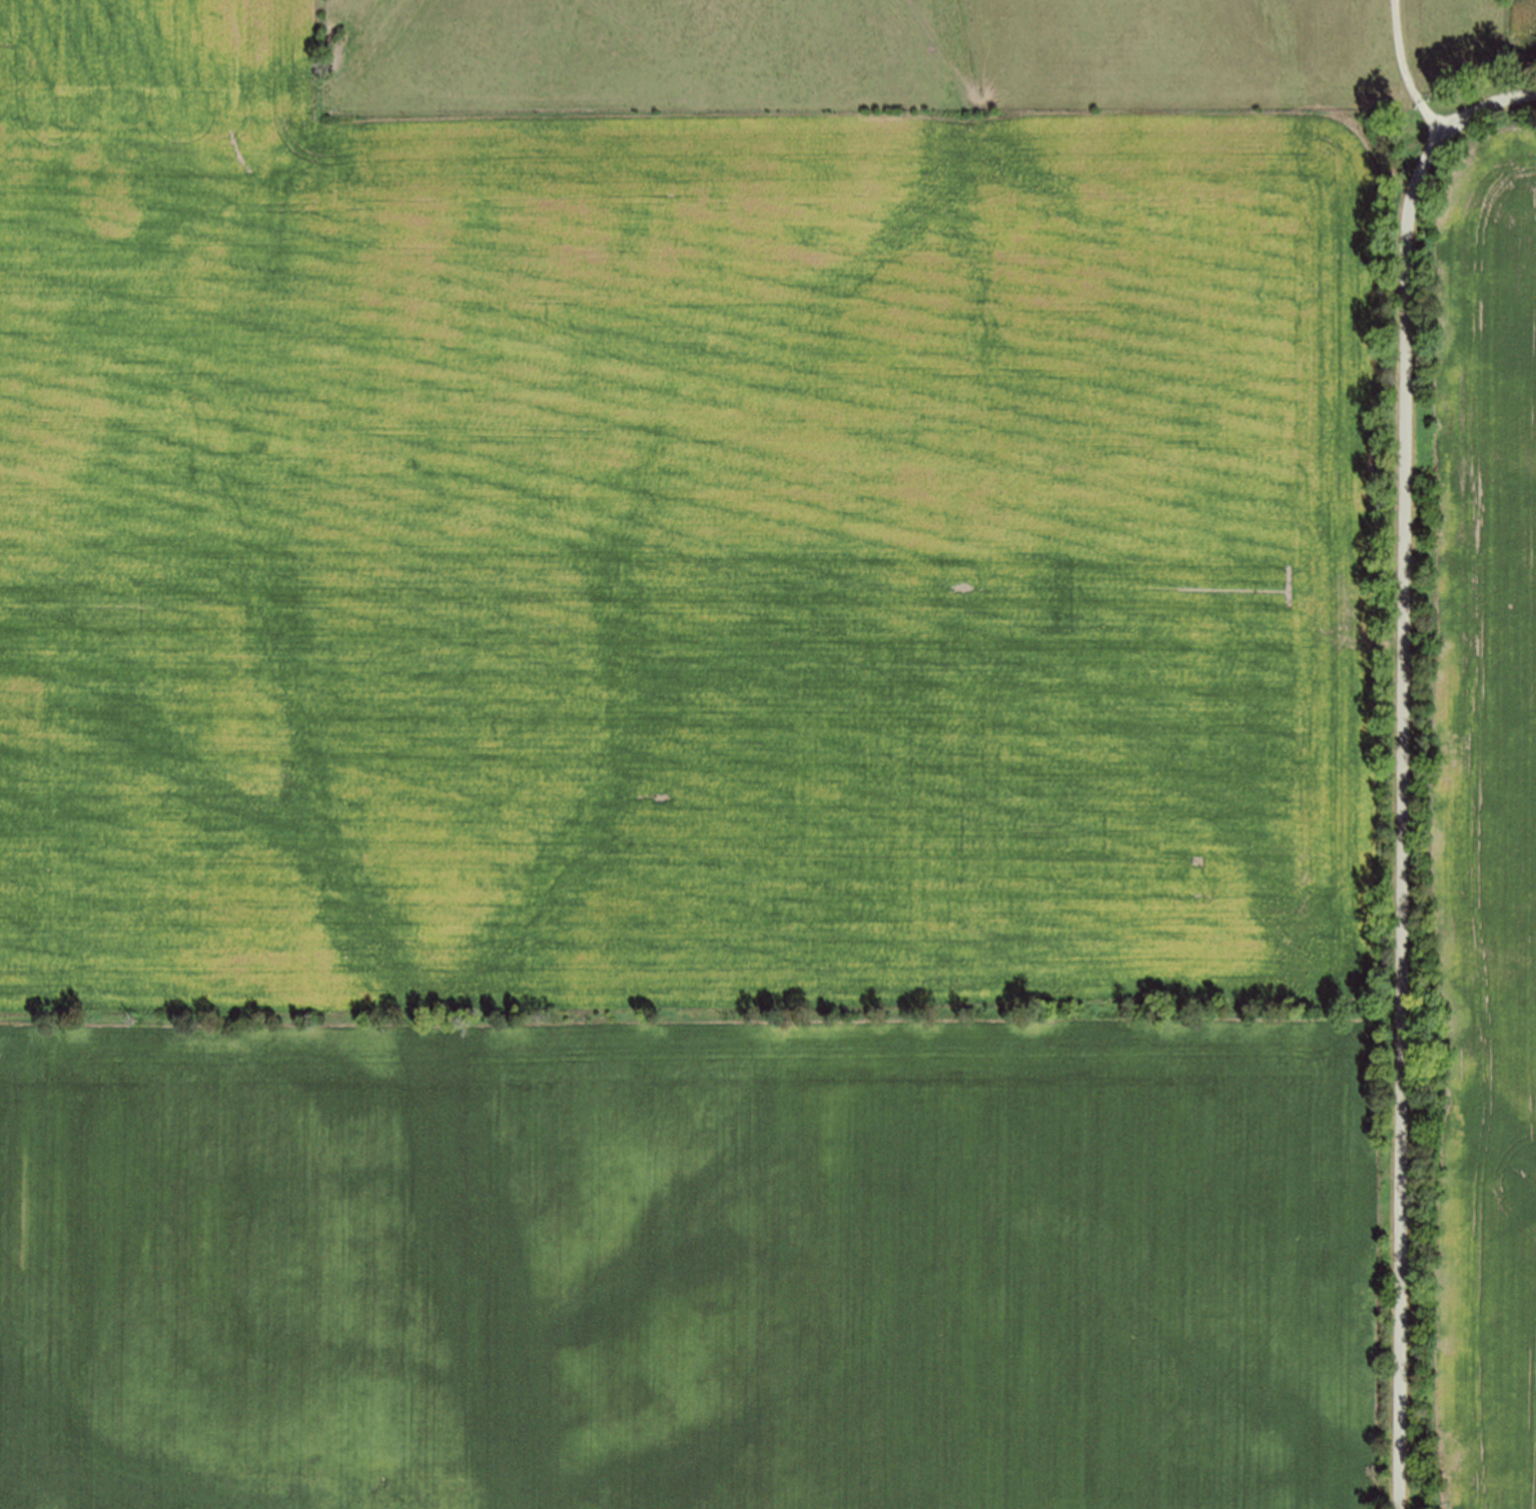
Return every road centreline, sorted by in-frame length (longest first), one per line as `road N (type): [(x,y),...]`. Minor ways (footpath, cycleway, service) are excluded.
road 1 (residential): [(1535,92),(1443,130),(1423,175),(1402,1508)]

